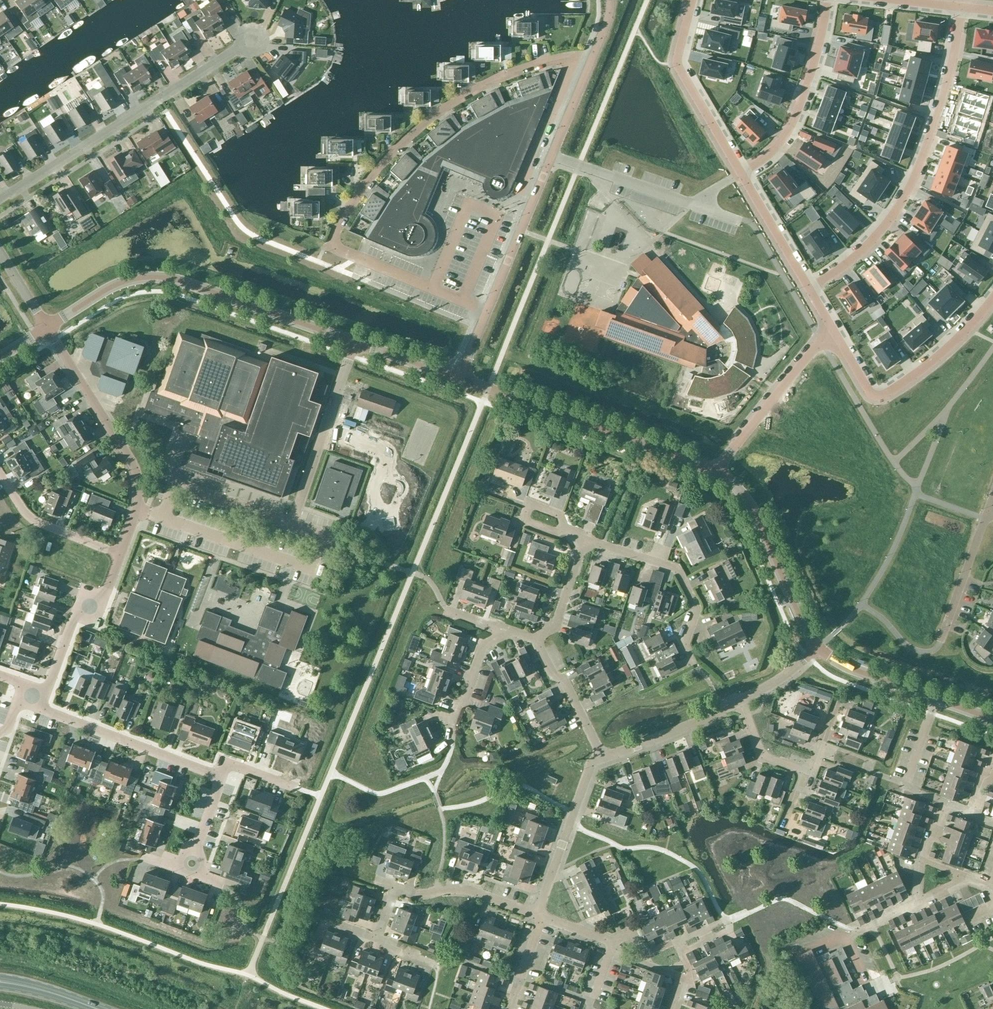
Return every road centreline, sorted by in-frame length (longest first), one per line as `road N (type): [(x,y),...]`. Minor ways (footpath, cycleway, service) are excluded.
road 1 (residential): [(488,310),(329,243),(371,174),(438,111),(505,75),(593,53)]
road 2 (residential): [(808,288),(863,249),(905,194),(940,104),(961,8)]
road 3 (unclassified): [(354,342),(158,277),(114,285),(47,327)]
road 4 (residential): [(0,198),(240,45)]
road 5 (residential): [(488,310),(593,53)]
road 6 (unclassified): [(717,471),(460,379)]
road 7 (residential): [(835,333),(879,396),(934,360),(992,298)]
road 8 (residential): [(222,777),(43,710),(32,696)]
road 9 (unclassified): [(818,648),(754,512),(717,471)]
road 10 (residential): [(740,173),(789,130),(827,0)]
road 11 (residential): [(693,660),(683,641),(695,609),(674,567),(586,542)]
road 12 (residential): [(292,524),(354,342)]
road 13 (residential): [(740,173),(676,61),(692,0)]
road 14 (residential): [(136,509),(131,463),(58,346)]
road 15 (residential): [(717,471),(835,333)]
road 16 (residential): [(120,554),(105,594),(74,616),(48,689),(32,696)]
road 17 (residential): [(539,914),(591,763),(602,757)]
road 18 (residential): [(120,554),(32,519),(0,474)]
road 19 (residential): [(539,914),(459,888),(420,894),(395,887)]
road 20 (residential): [(602,757),(740,702)]
road 21 (residential): [(987,510),(941,640)]
road 22 (residential): [(808,288),(740,173)]
road 23 (residential): [(602,757),(537,641)]
road 24 (residential): [(451,739),(484,646),(510,633)]
road 25 (unclassified): [(935,699),(818,648)]

